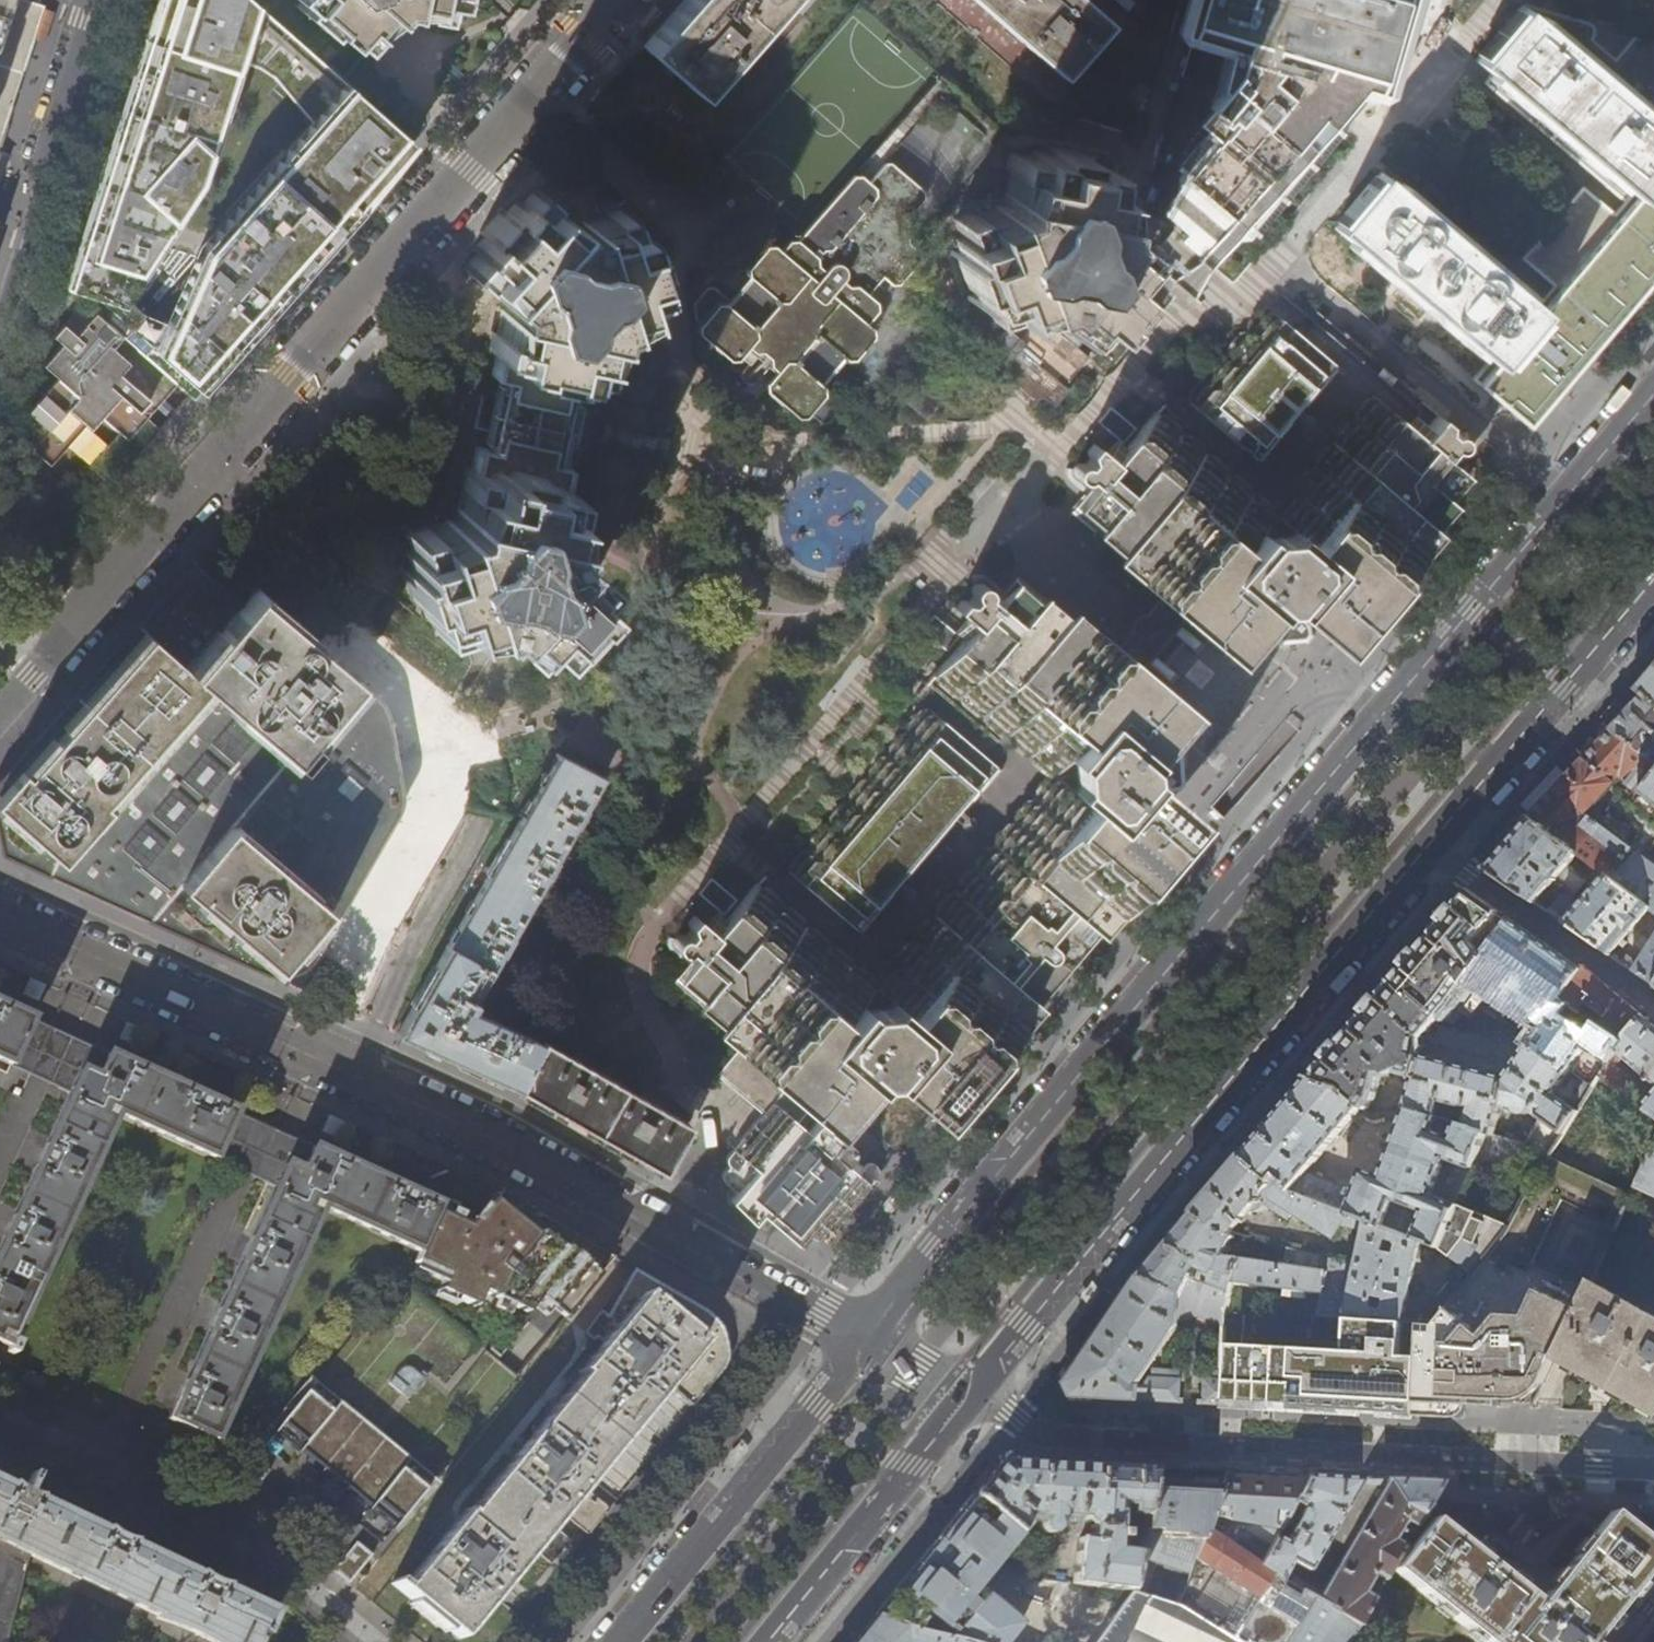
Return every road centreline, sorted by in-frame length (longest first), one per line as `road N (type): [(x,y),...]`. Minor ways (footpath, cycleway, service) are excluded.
road 1 (primary): [(1653,395),(868,1341)]
road 2 (primary): [(966,1397),(1653,584)]
road 3 (tertiary): [(0,916),(510,1148),(868,1341)]
road 4 (residential): [(0,712),(608,0)]
road 5 (residential): [(966,1397),(1015,1422),(1653,1458)]
road 6 (primary): [(868,1341),(620,1641)]
road 7 (tertiary): [(0,349),(106,0)]
road 8 (primary): [(765,1641),(966,1397)]

